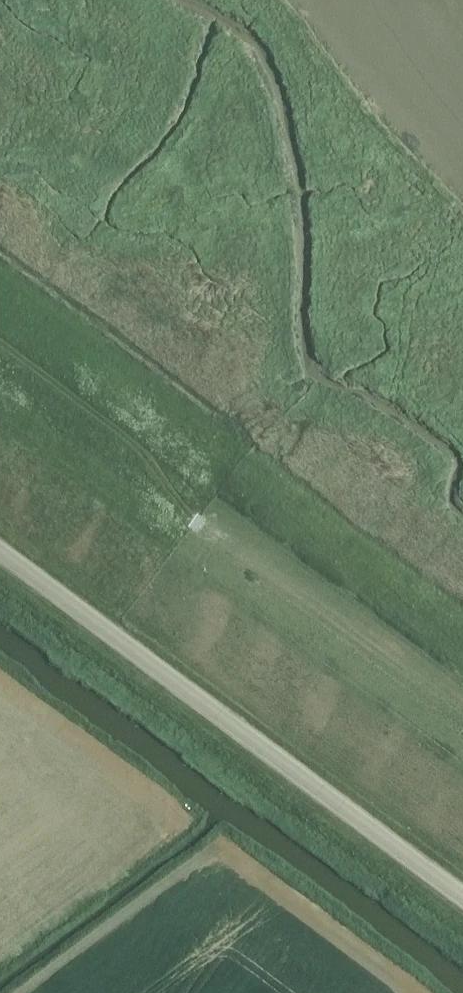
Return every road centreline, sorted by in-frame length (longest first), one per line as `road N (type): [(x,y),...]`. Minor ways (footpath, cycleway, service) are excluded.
road 1 (unclassified): [(462,894),(0,548)]
road 2 (track): [(462,725),(0,379)]

